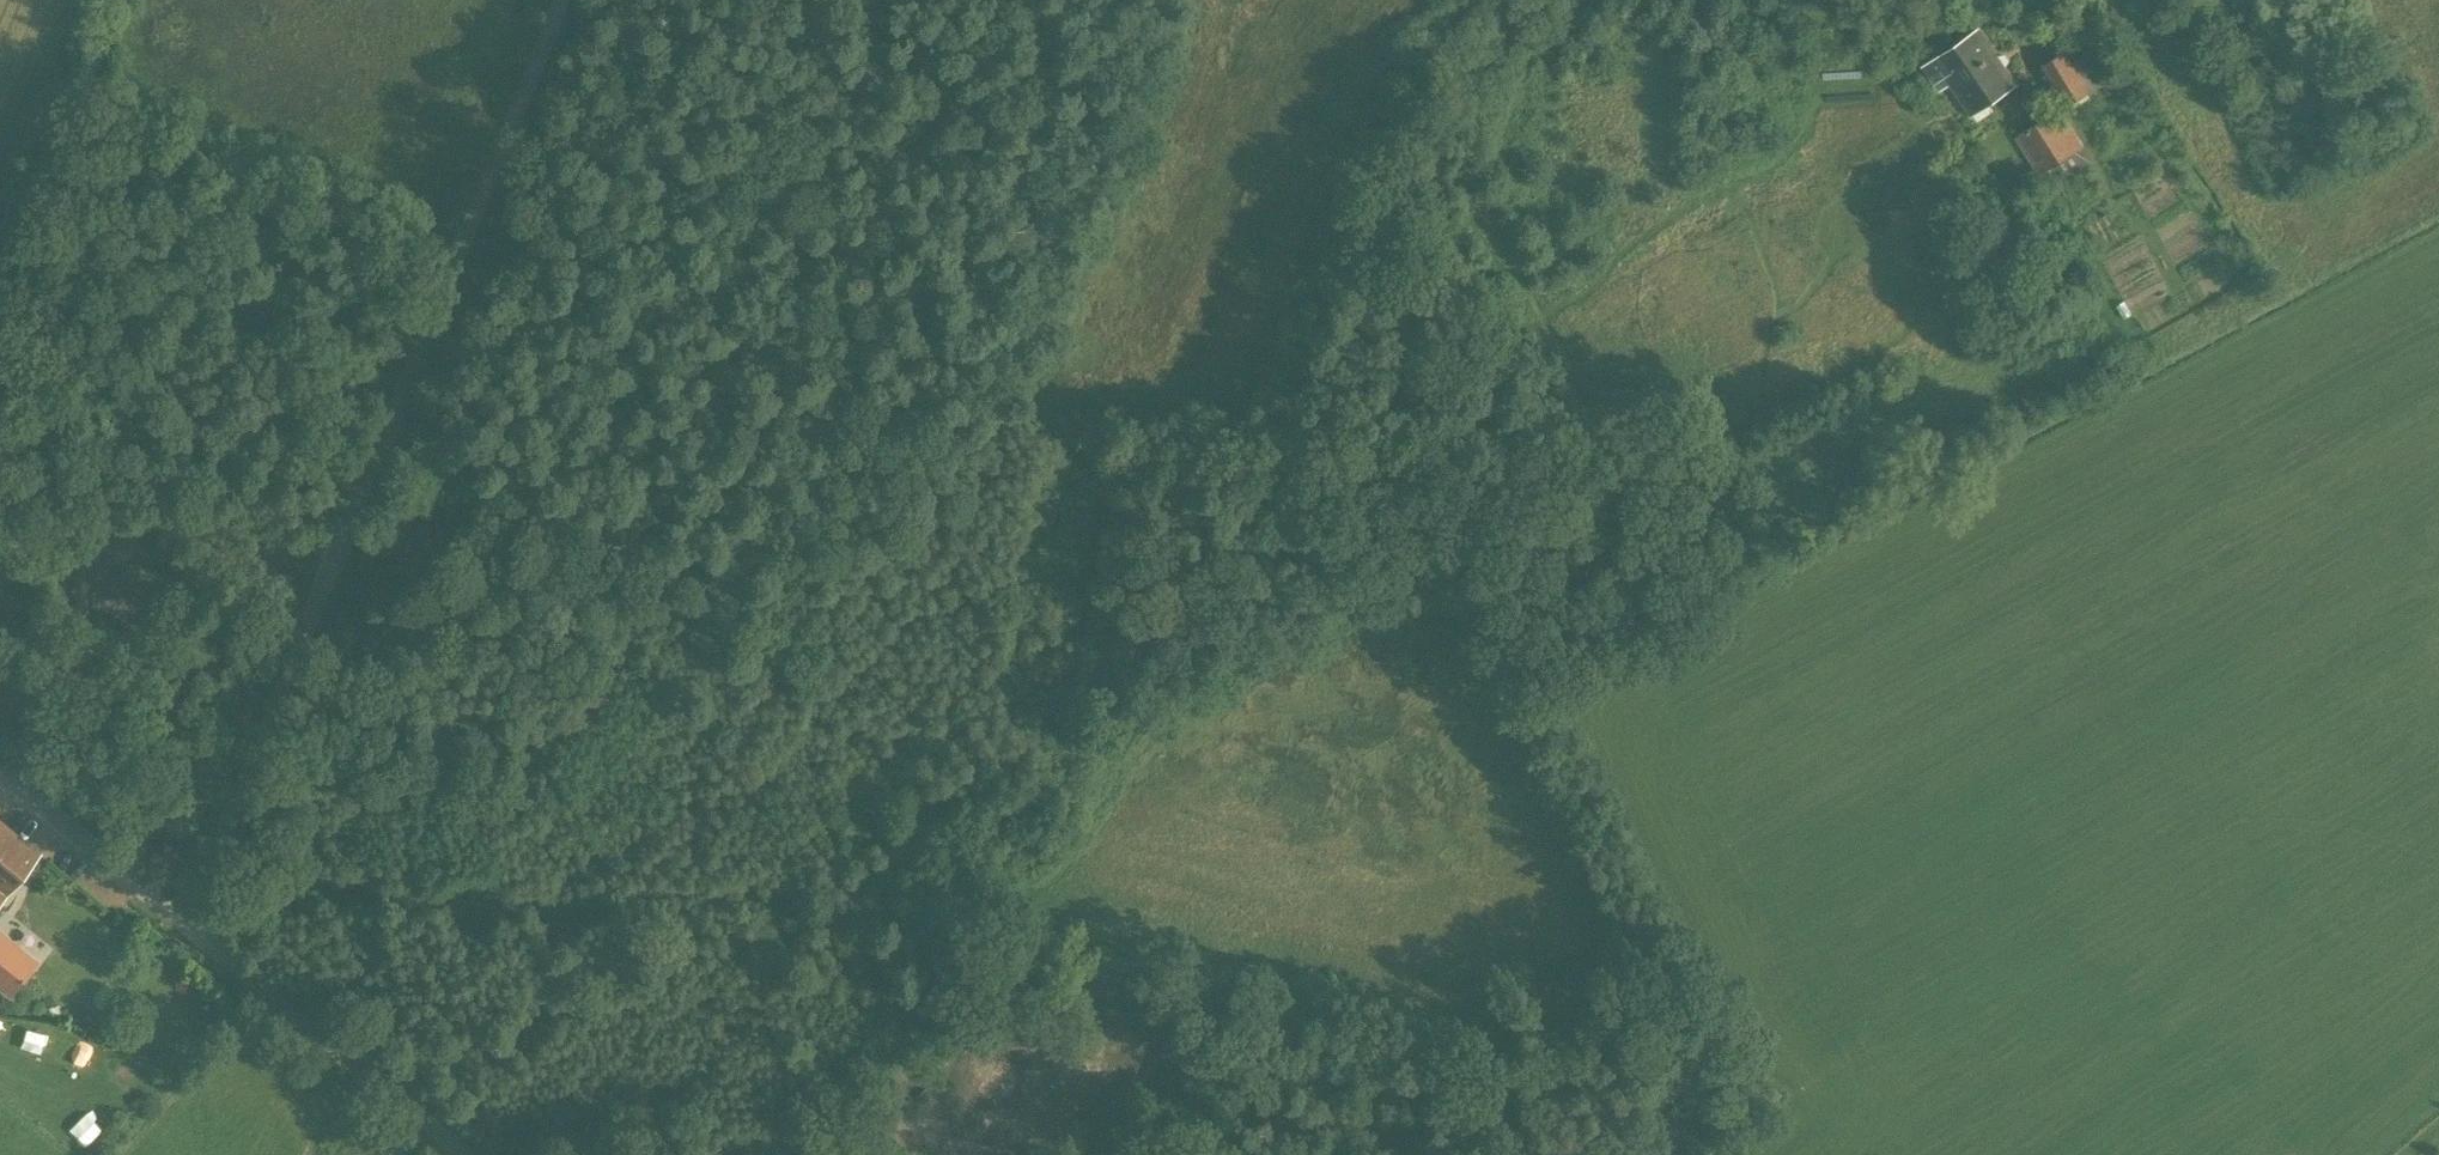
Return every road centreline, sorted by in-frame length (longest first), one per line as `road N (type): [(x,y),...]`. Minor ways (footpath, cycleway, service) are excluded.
road 1 (unclassified): [(216,873),(556,0)]
road 2 (track): [(216,873),(620,888),(847,911),(989,906)]
road 3 (unclassified): [(469,1154),(225,952)]
road 4 (unclassified): [(122,873),(0,773)]
road 5 (unclassified): [(225,952),(122,873)]

